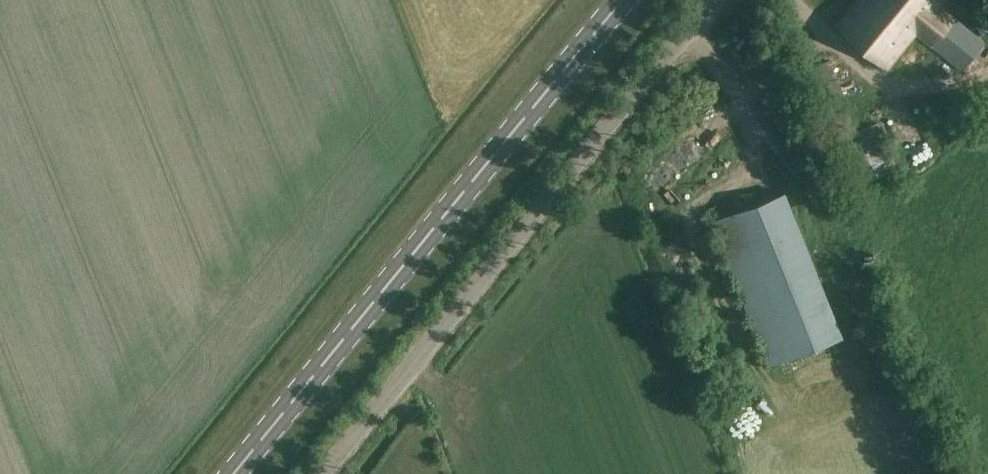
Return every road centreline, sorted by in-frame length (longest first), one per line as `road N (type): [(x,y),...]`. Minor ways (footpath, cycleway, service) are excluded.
road 1 (unclassified): [(318,473),(711,0)]
road 2 (primary): [(233,473),(624,0)]
road 3 (track): [(799,0),(835,46),(886,77),(943,85),(987,59)]

